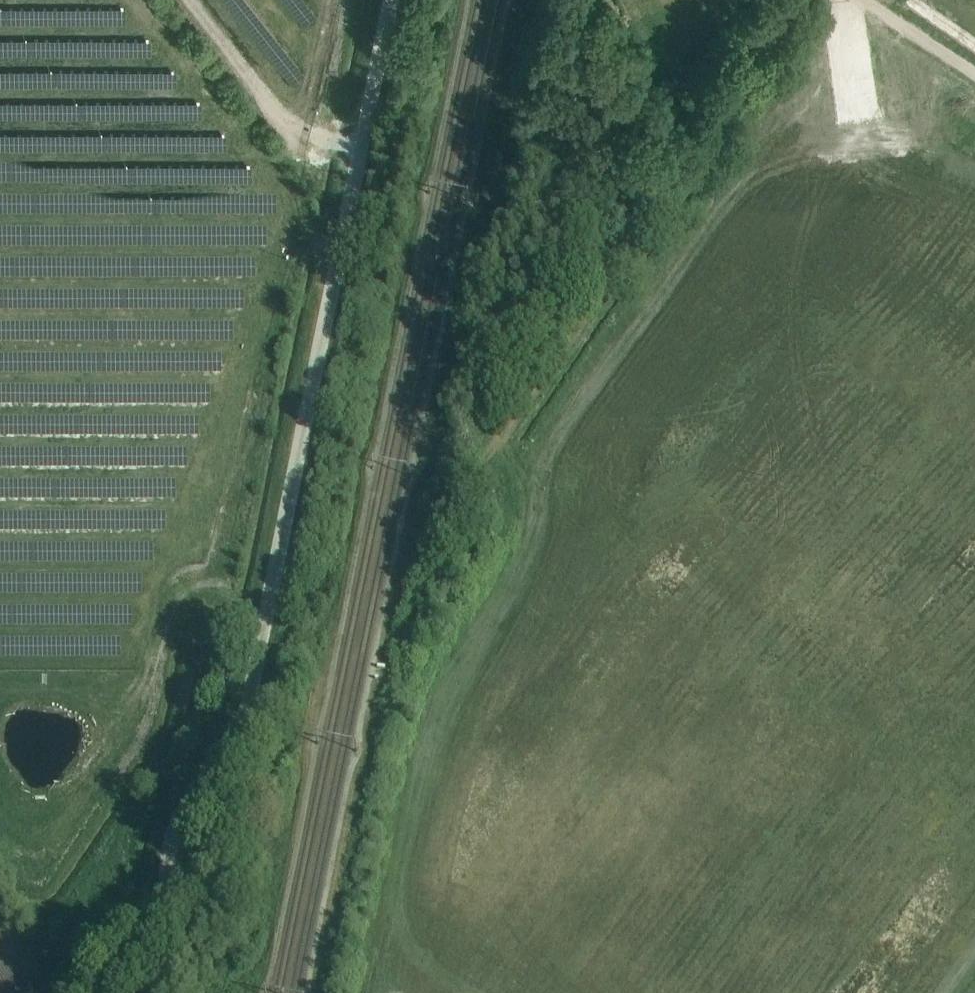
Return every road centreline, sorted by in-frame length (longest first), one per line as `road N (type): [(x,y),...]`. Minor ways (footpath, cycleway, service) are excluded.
road 1 (unclassified): [(114,992),(148,948),(179,823),(245,708),(390,0)]
road 2 (track): [(801,0),(482,462)]
road 3 (track): [(868,0),(974,73)]

